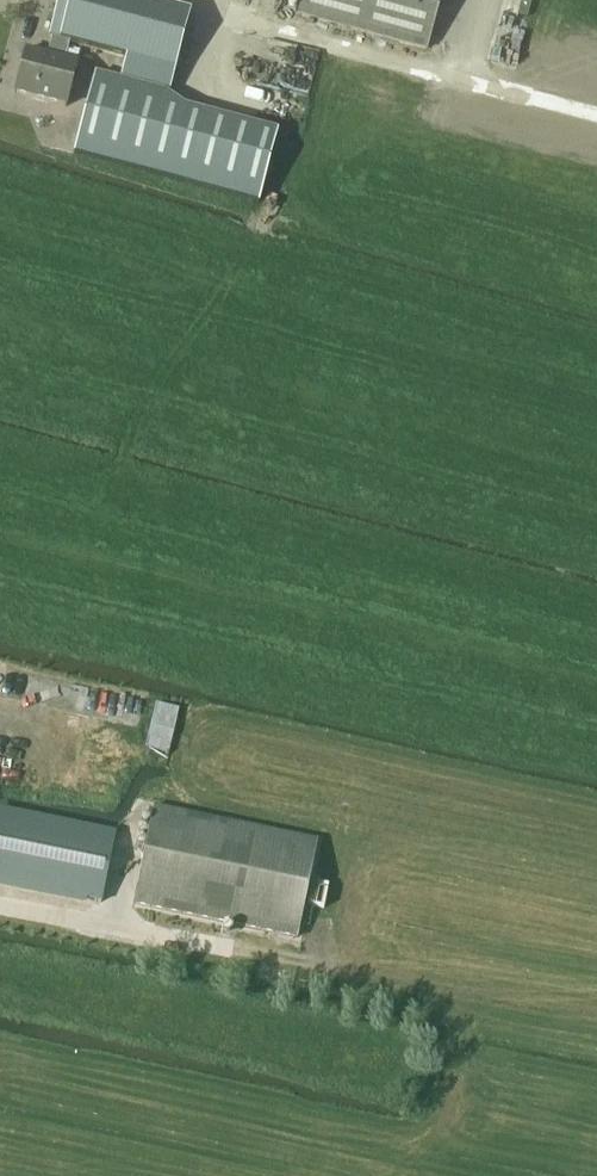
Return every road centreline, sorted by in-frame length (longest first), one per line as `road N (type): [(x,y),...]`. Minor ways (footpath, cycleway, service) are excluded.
road 1 (track): [(596,114),(207,7)]

